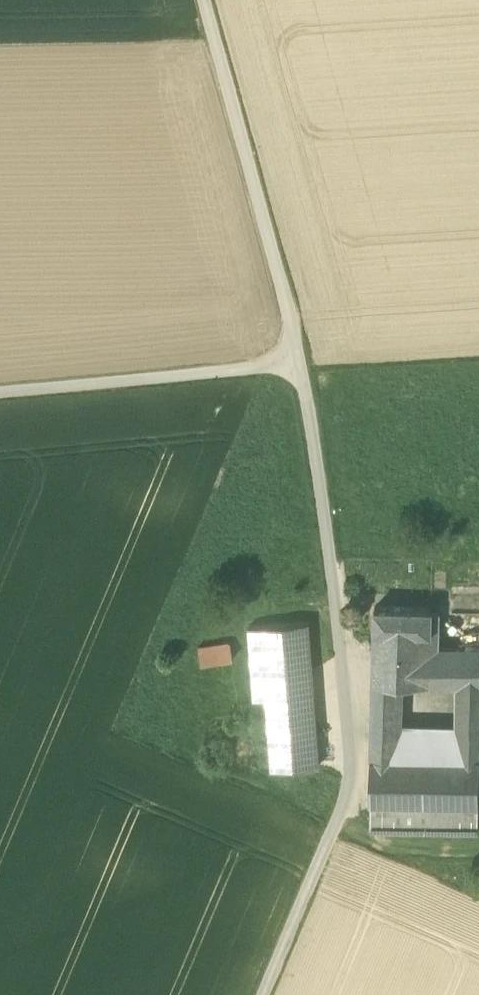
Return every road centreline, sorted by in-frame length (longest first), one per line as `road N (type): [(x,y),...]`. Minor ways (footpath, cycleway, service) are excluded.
road 1 (unclassified): [(264,994),(349,788),(350,744),(300,363),(203,0)]
road 2 (track): [(300,363),(0,391)]

